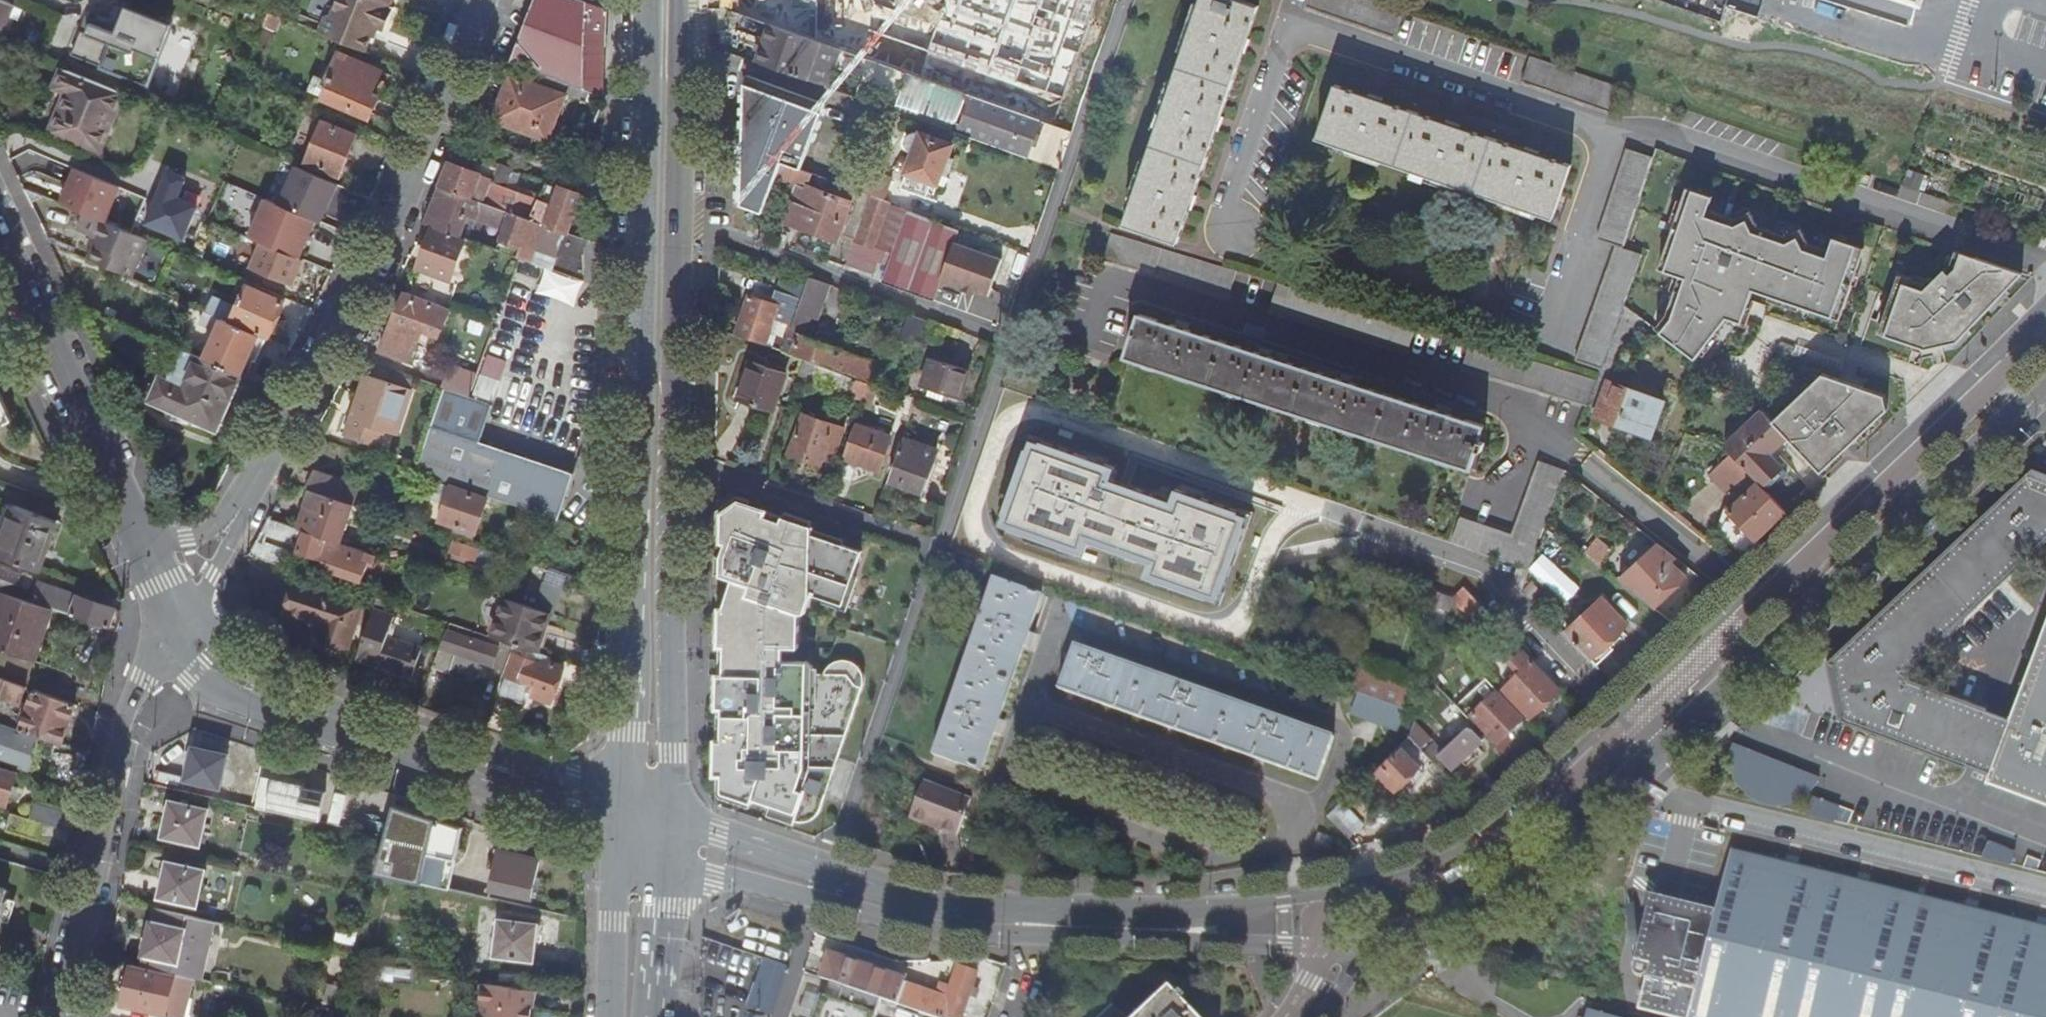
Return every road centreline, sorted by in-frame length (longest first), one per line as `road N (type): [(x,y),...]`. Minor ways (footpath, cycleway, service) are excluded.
road 1 (secondary): [(2045,306),(1500,824),(1448,860)]
road 2 (secondary): [(666,811),(679,0)]
road 3 (secondary): [(1445,921),(1491,904),(2045,382)]
road 4 (secondary): [(1448,860),(1221,911),(962,905),(666,811)]
road 5 (residential): [(2045,335),(1500,851),(1462,876)]
road 6 (secondary): [(648,0),(617,795)]
road 7 (tertiary): [(481,0),(387,235),(175,616)]
road 8 (secondary): [(175,616),(194,673),(224,693),(615,832)]
road 9 (secondary): [(617,795),(409,733),(255,674),(223,643),(175,616)]
road 10 (secondary): [(0,234),(175,616)]
road 11 (tertiary): [(61,1016),(124,726),(175,616)]
road 12 (secondary): [(661,847),(716,874),(915,926),(1032,936)]
road 13 (secondary): [(1032,936),(1320,947)]
road 14 (secondary): [(615,832),(611,1016)]
road 15 (secondary): [(655,1016),(661,847)]
road 16 (residential): [(1462,876),(1343,910),(1330,920),(1320,947)]

